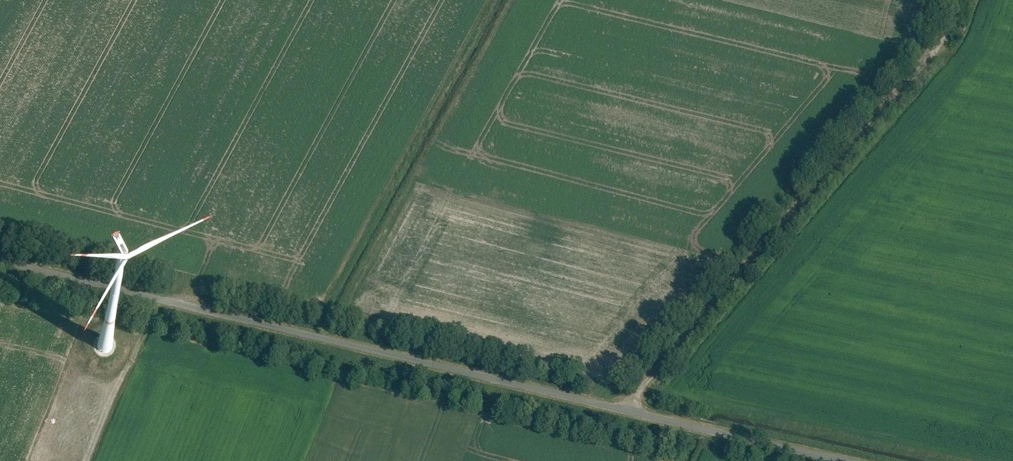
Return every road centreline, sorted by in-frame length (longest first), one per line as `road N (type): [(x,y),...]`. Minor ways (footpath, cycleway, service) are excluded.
road 1 (unclassified): [(621,412),(0,261)]
road 2 (unclassified): [(956,0),(943,42),(621,412)]
road 3 (unclassified): [(621,412),(829,460)]
road 4 (track): [(160,301),(90,460)]

